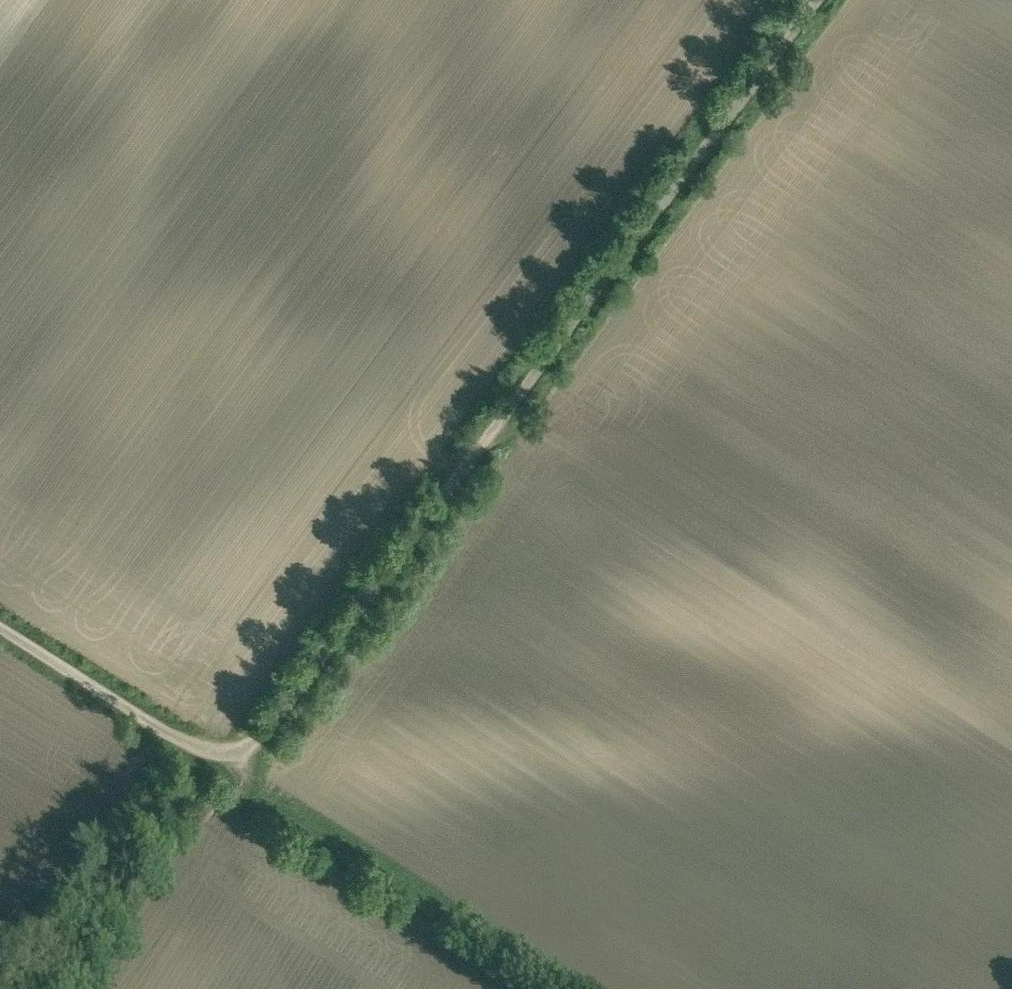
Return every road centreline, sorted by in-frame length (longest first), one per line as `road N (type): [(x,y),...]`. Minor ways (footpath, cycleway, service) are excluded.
road 1 (residential): [(818,0),(280,683),(238,724),(178,728),(0,617)]

